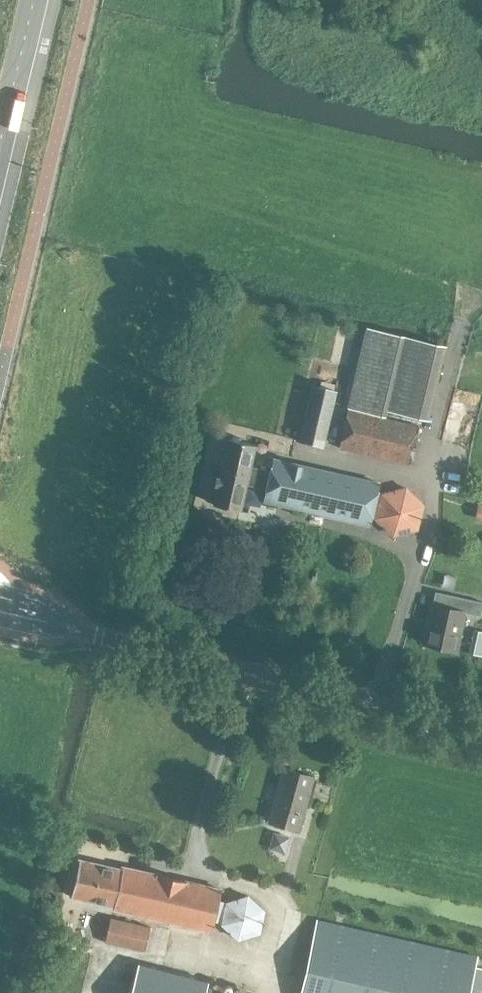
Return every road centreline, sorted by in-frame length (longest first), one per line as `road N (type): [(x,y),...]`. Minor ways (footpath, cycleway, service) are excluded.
road 1 (unclassified): [(481,724),(0,615)]
road 2 (track): [(274,992),(288,910),(196,859),(242,669)]
road 3 (secondary): [(0,167),(34,0)]

